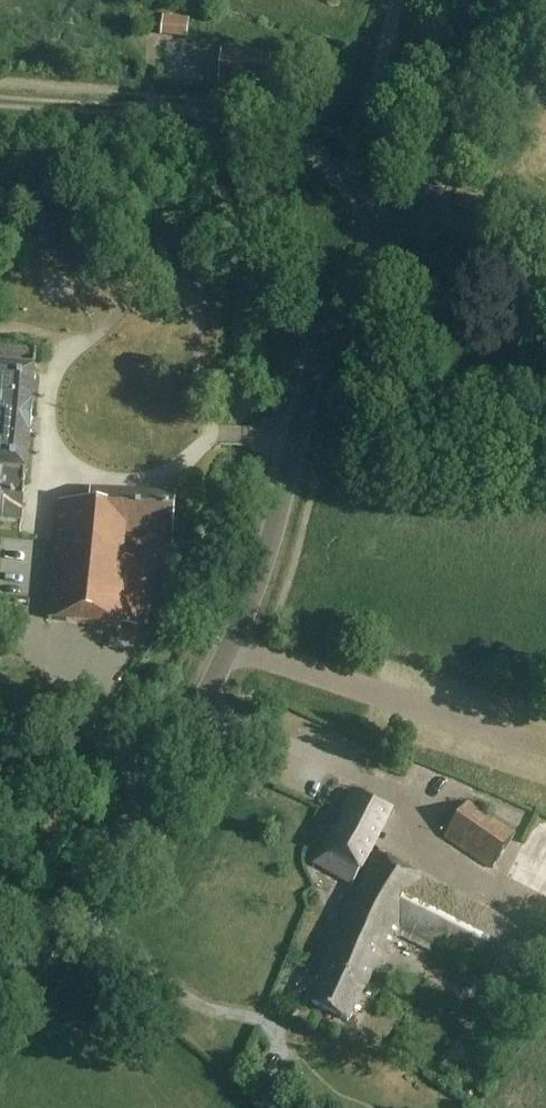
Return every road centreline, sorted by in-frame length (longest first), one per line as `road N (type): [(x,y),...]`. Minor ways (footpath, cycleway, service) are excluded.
road 1 (tertiary): [(0,1009),(158,779),(215,677),(259,576),(329,315),(387,228)]
road 2 (track): [(0,100),(225,120),(281,140),(339,179)]
road 3 (unclassified): [(387,228),(339,179),(359,153),(395,0)]
road 4 (tertiary): [(387,228),(545,59)]

